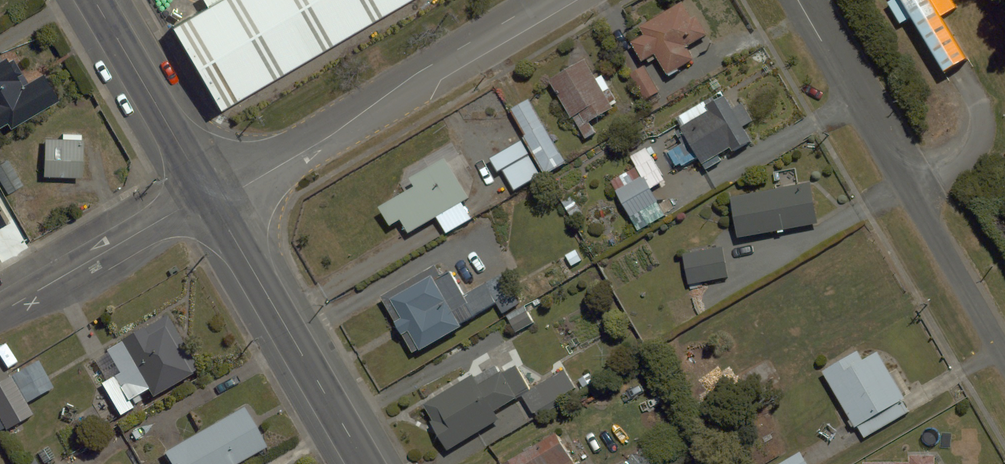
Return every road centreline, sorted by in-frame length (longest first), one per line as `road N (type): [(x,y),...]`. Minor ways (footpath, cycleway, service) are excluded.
road 1 (residential): [(799,0),(1004,353)]
road 2 (residential): [(212,197),(330,136),(542,0)]
road 3 (secondary): [(212,197),(367,463)]
road 4 (residential): [(0,312),(212,197)]
road 5 (secondary): [(95,0),(212,197)]

